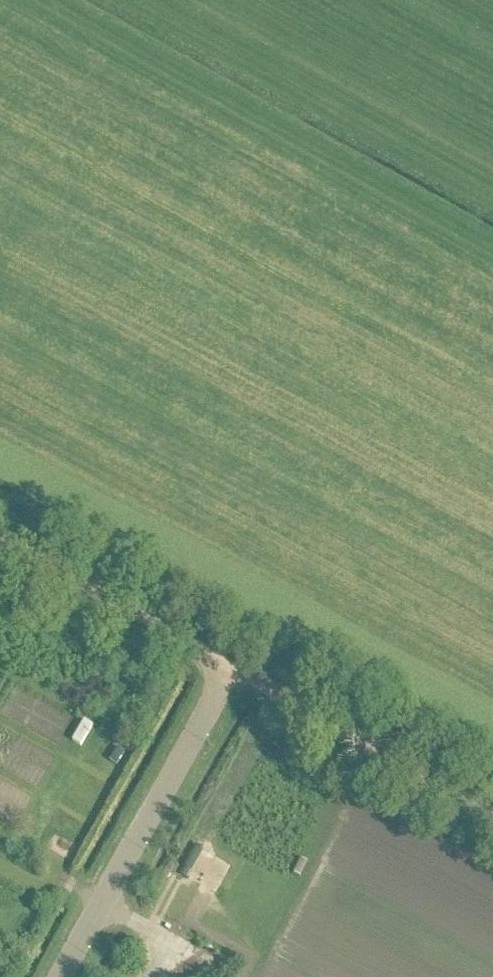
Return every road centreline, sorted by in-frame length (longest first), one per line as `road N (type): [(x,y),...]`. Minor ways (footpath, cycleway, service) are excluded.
road 1 (track): [(231,668),(492,815)]
road 2 (unclassified): [(0,539),(231,668)]

